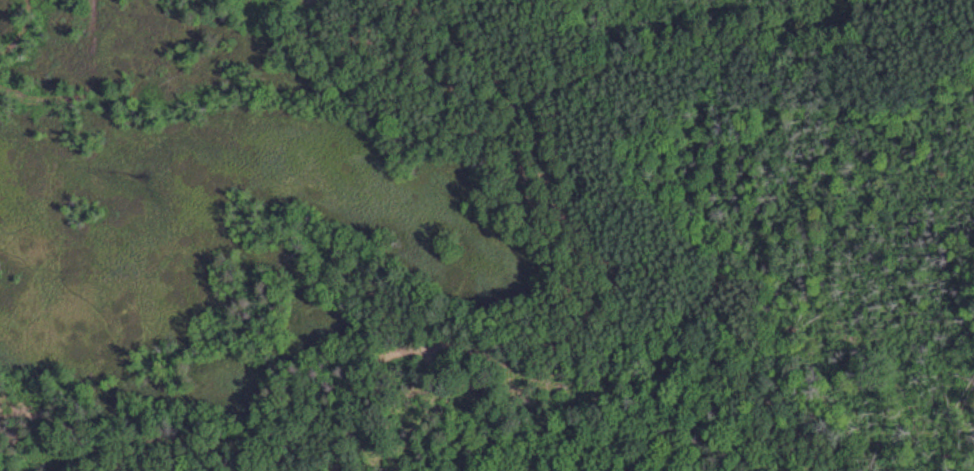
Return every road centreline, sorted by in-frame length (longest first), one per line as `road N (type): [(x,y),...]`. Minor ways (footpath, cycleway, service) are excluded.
road 1 (track): [(333,470),(346,425),(404,349),(514,343),(551,356),(615,290),(625,259),(612,243),(592,245),(565,232),(541,194),(515,95)]
road 2 (track): [(392,0),(477,42),(515,95),(626,87),(704,94),(765,81),(843,60),(897,0)]

